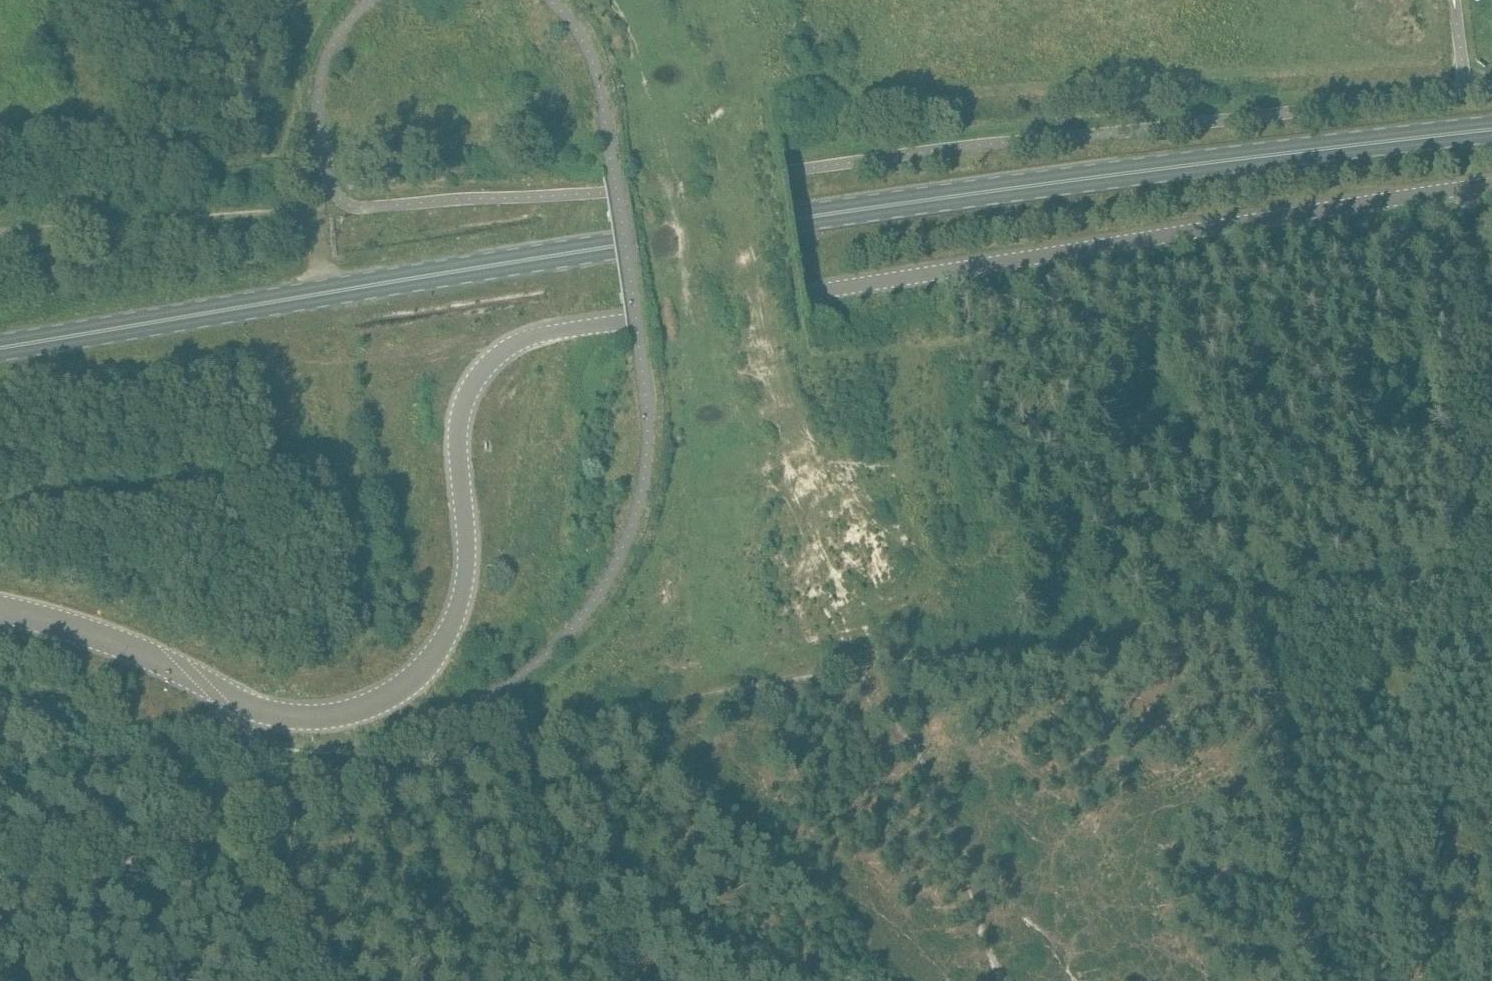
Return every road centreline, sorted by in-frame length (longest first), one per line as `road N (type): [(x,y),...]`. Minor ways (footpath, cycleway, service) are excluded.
road 1 (unclassified): [(0,609),(151,655),(266,710),(321,719),(364,709),(427,665),(454,620),(466,540),(457,427),(476,380),(513,345),(587,325),(1491,185)]
road 2 (primary): [(1491,130),(1051,182),(0,346)]
road 3 (track): [(336,980),(219,831),(0,902)]
road 4 (track): [(313,206),(0,231)]

